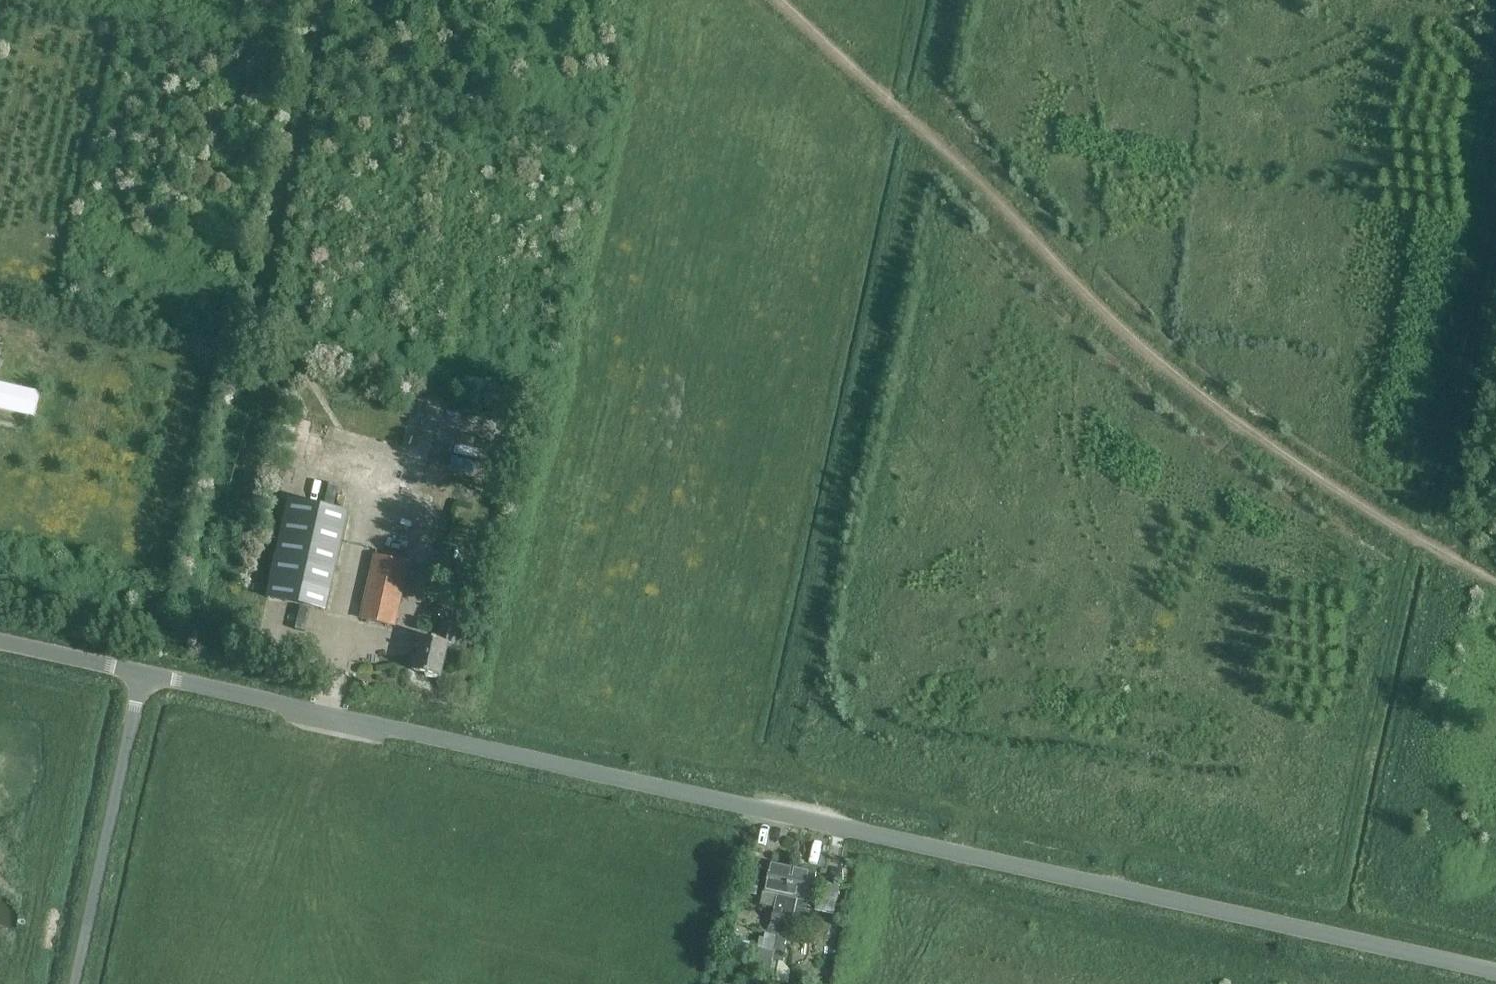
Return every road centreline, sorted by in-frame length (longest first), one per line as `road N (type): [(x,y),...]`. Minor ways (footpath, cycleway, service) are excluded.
road 1 (unclassified): [(1495,972),(142,674)]
road 2 (unclassified): [(76,983),(142,674)]
road 3 (unclassified): [(142,674),(0,642)]

